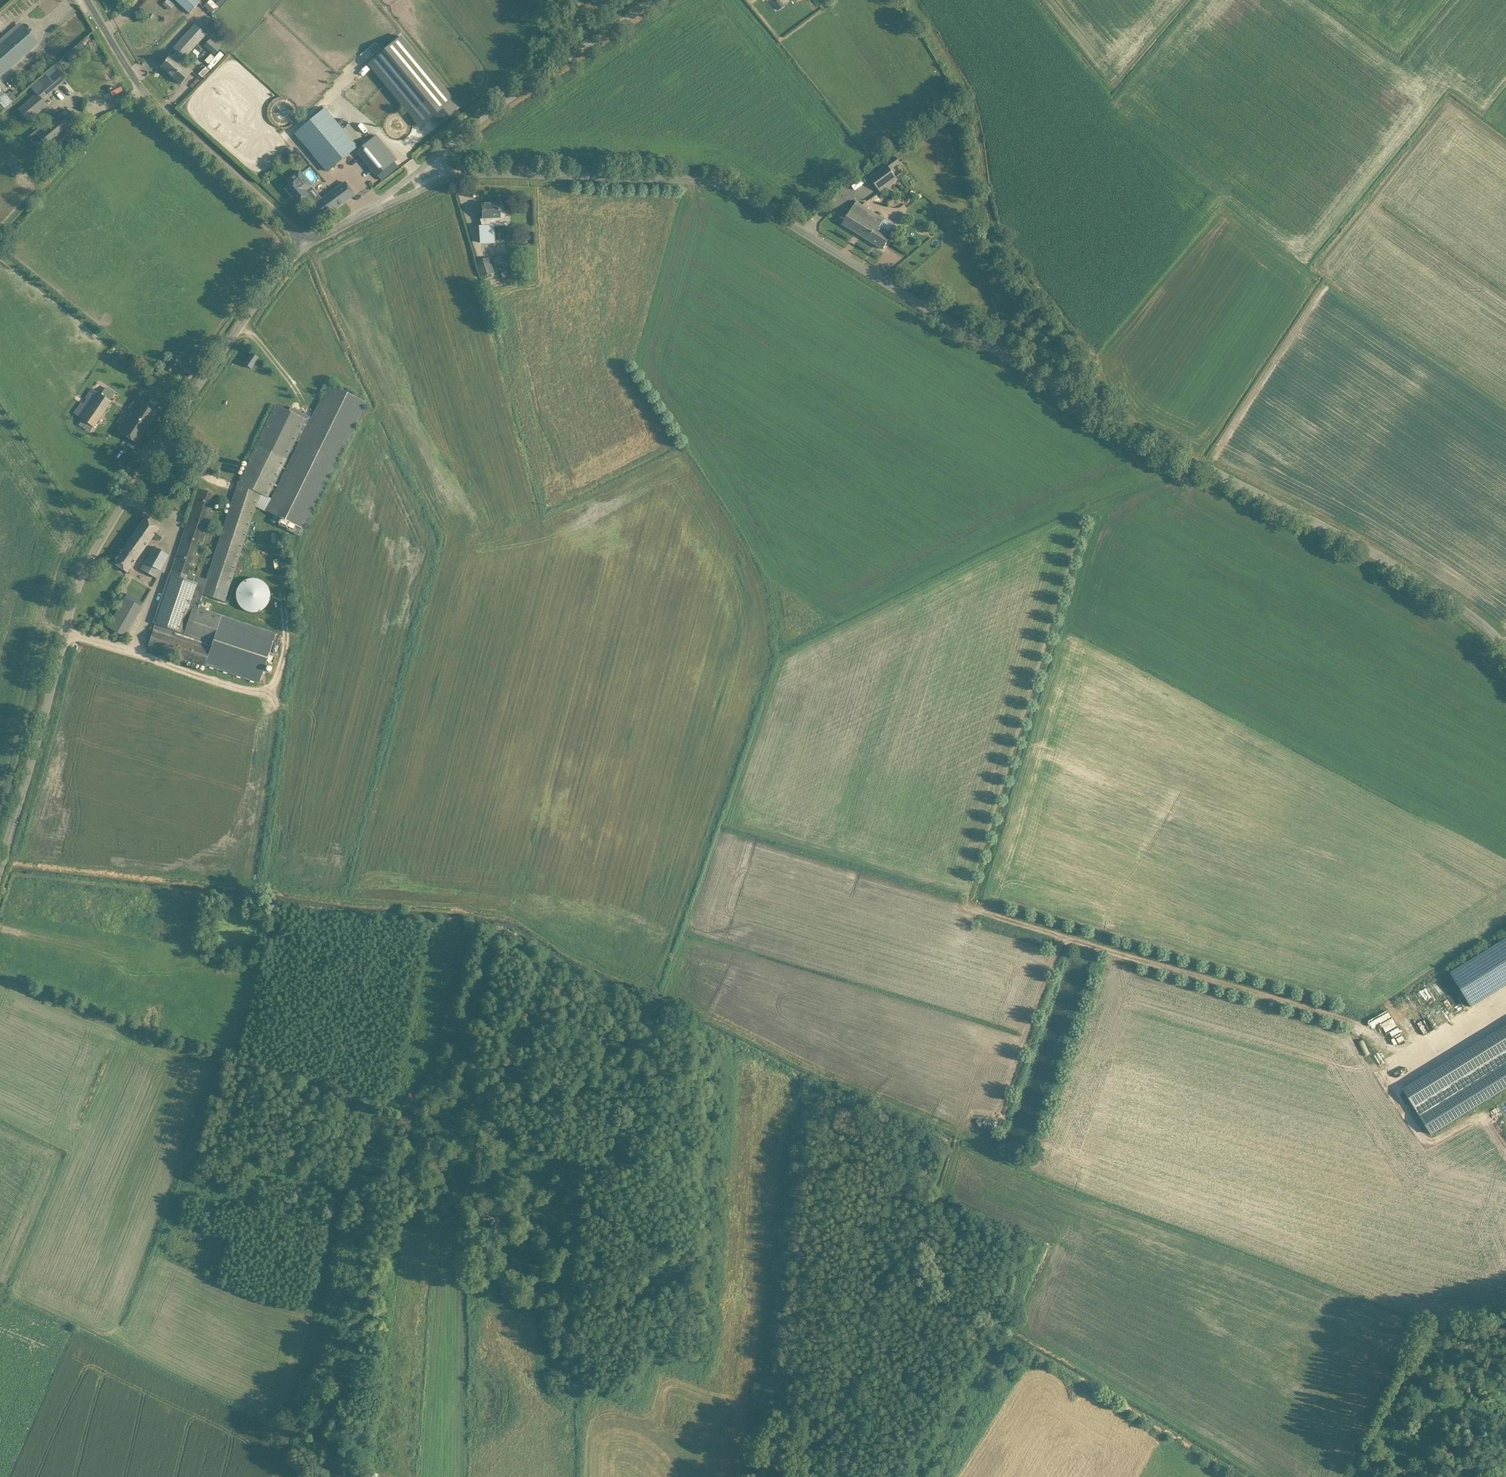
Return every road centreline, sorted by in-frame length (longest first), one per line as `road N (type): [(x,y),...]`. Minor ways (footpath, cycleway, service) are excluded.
road 1 (unclassified): [(1505,654),(1424,583),(1124,425),(725,189),(520,174),(440,184)]
road 2 (unclassified): [(0,862),(85,567),(205,373),(304,246)]
road 3 (track): [(910,0),(958,85),(978,228),(1124,425)]
road 4 (unclassified): [(304,246),(141,89),(88,0)]
road 5 (unclassified): [(439,157),(658,0)]

